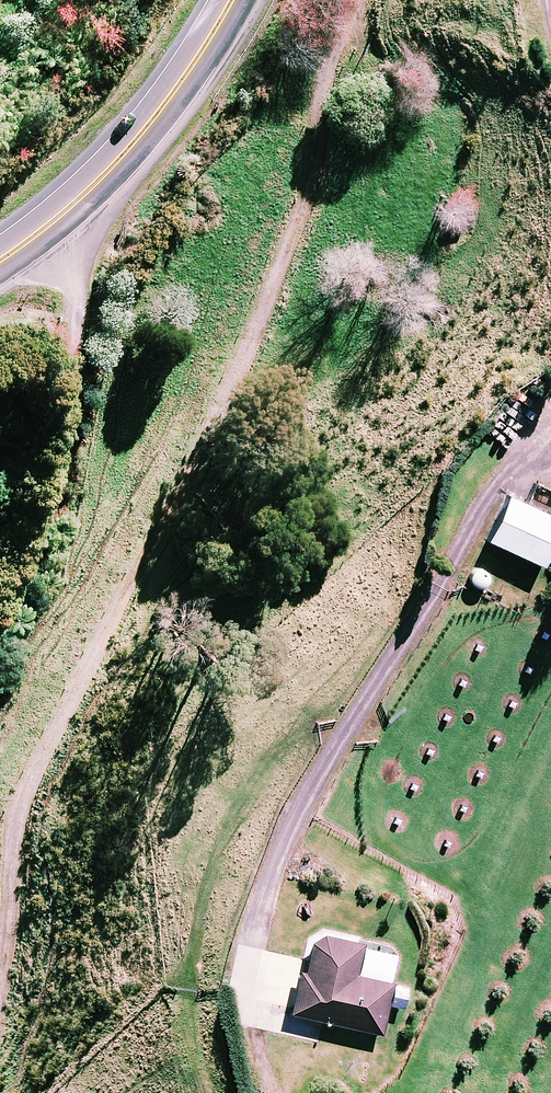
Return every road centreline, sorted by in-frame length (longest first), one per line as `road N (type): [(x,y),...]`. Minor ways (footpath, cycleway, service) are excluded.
road 1 (track): [(361,0),(0,824)]
road 2 (track): [(550,429),(442,576),(272,865),(254,974),(283,1092)]
road 3 (trunk): [(276,0),(218,143),(150,245),(108,300),(0,391)]
road 4 (track): [(0,555),(48,467),(78,370),(105,160)]
road 5 (trunk): [(227,0),(156,103),(40,225),(0,256)]

